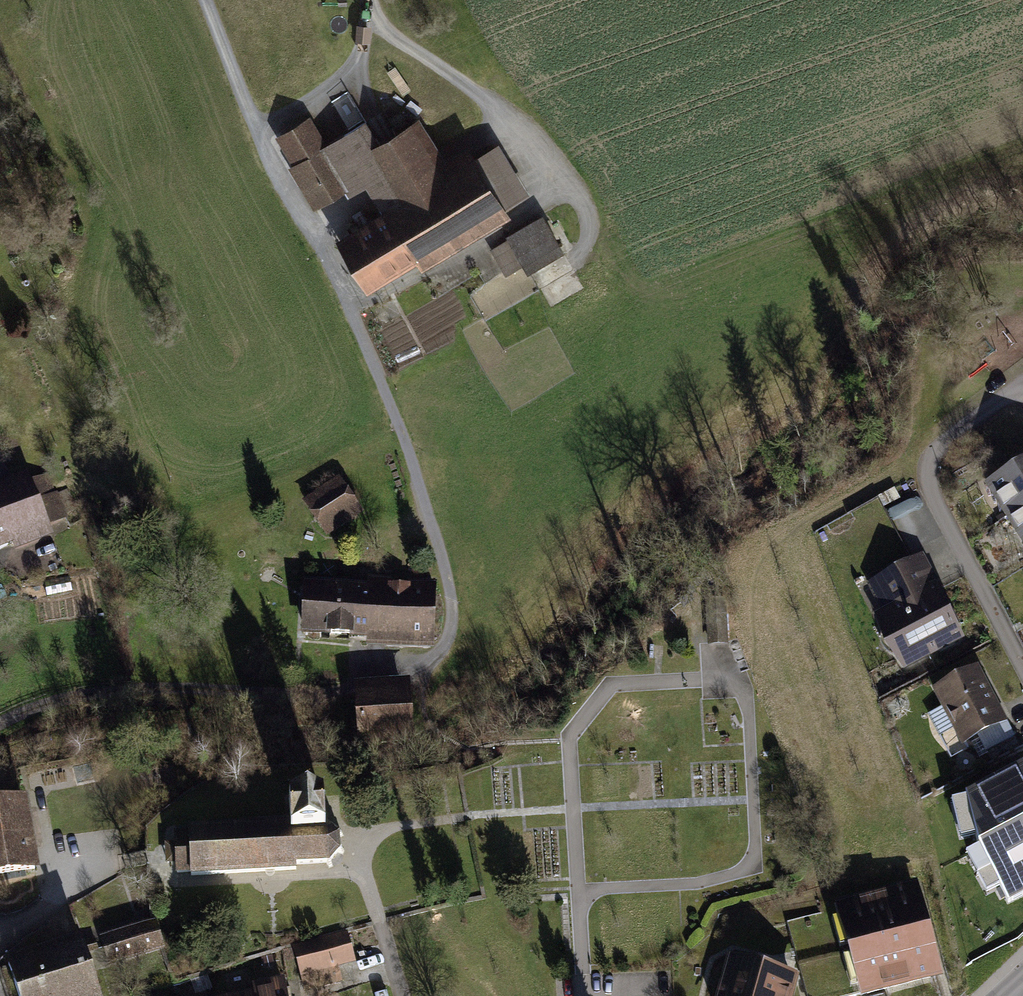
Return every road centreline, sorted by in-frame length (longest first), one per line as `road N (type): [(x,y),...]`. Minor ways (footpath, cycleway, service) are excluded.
road 1 (track): [(206,0),(255,130),(399,415),(449,590),(445,650),(421,665)]
road 2 (track): [(421,665),(368,672),(320,694),(187,685),(70,692),(0,718)]
road 3 (track): [(363,11),(495,103),(552,159),(591,225),(584,255),(543,278)]
road 4 (residential): [(1022,381),(944,443),(930,462),(929,479),(1022,662)]
road 5 (track): [(255,130),(328,87),(351,61),(364,0)]

